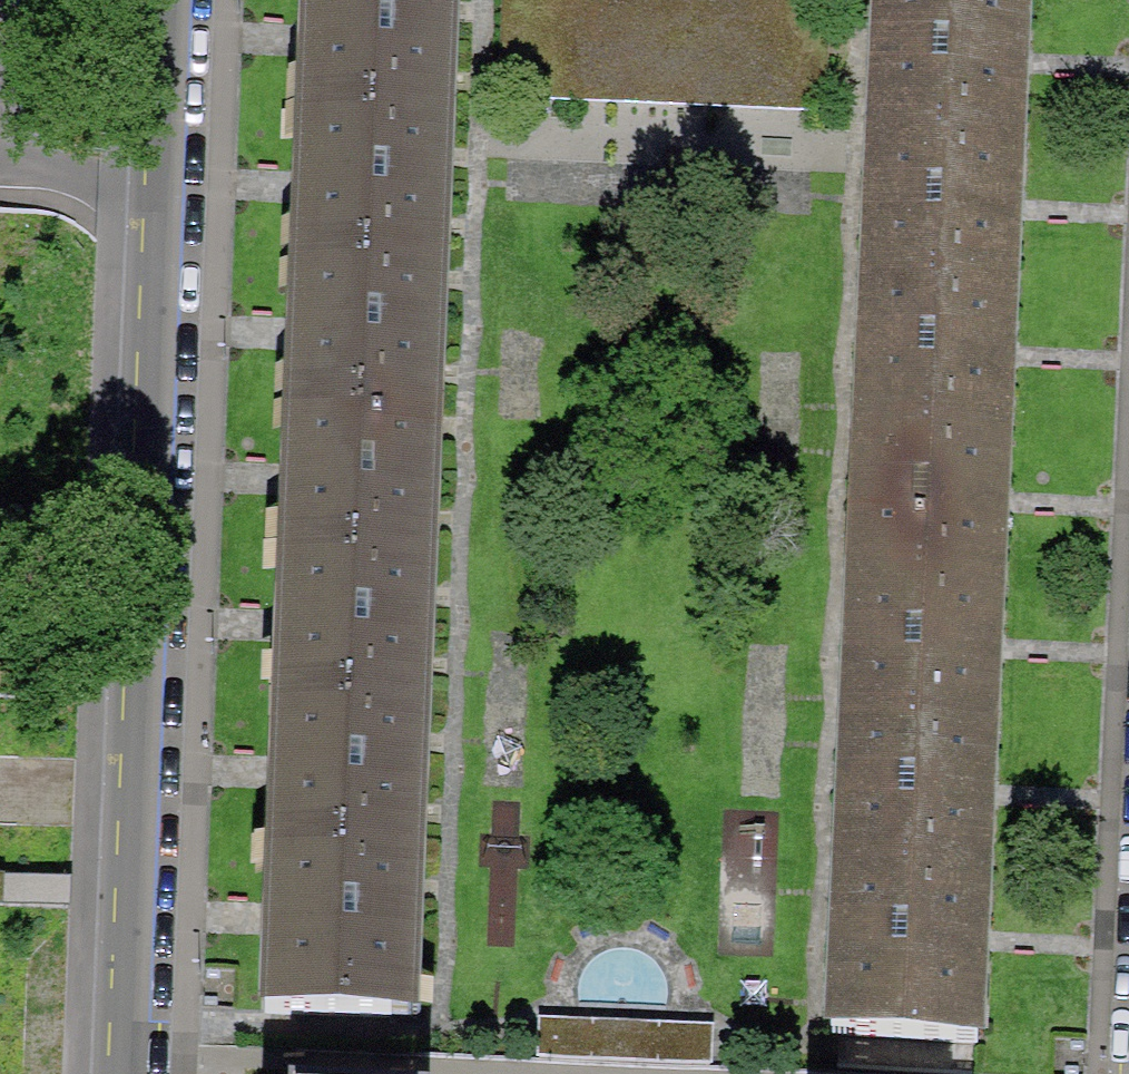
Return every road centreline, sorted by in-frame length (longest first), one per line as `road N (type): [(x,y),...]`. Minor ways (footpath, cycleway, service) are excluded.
road 1 (tertiary): [(166,0),(124,1073)]

